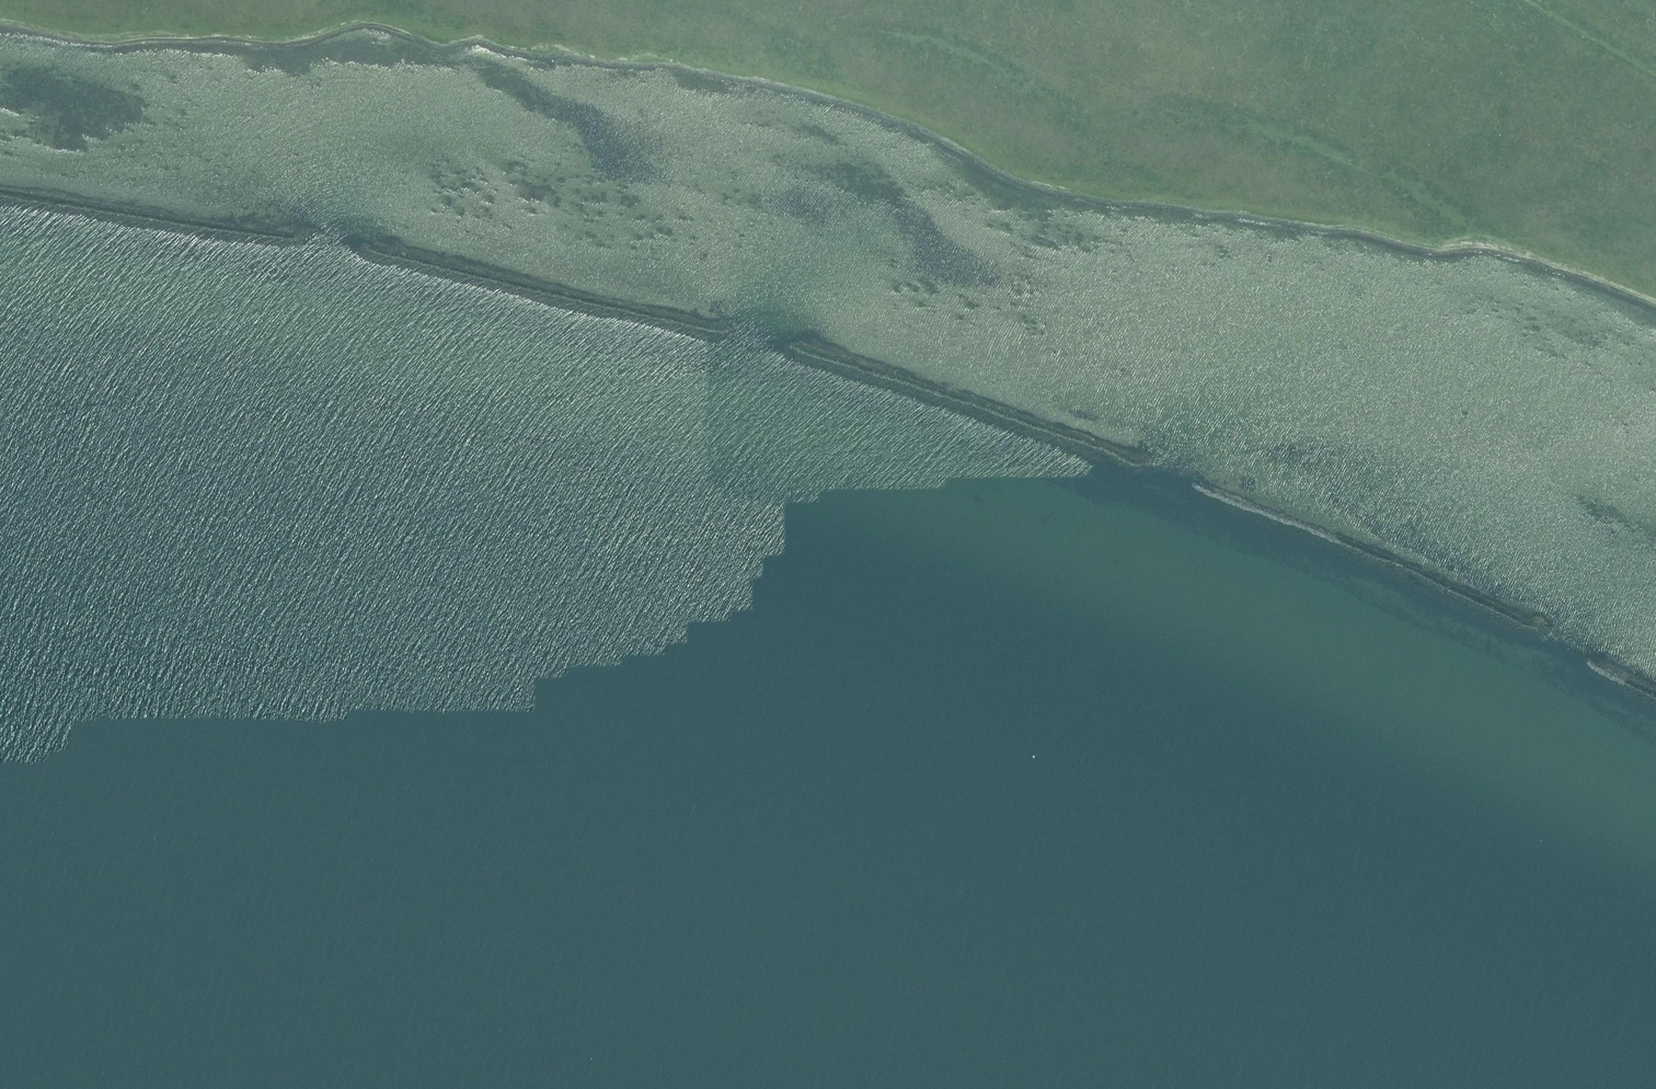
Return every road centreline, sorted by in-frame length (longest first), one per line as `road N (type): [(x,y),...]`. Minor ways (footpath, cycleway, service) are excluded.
road 1 (track): [(1655,75),(1529,0)]

